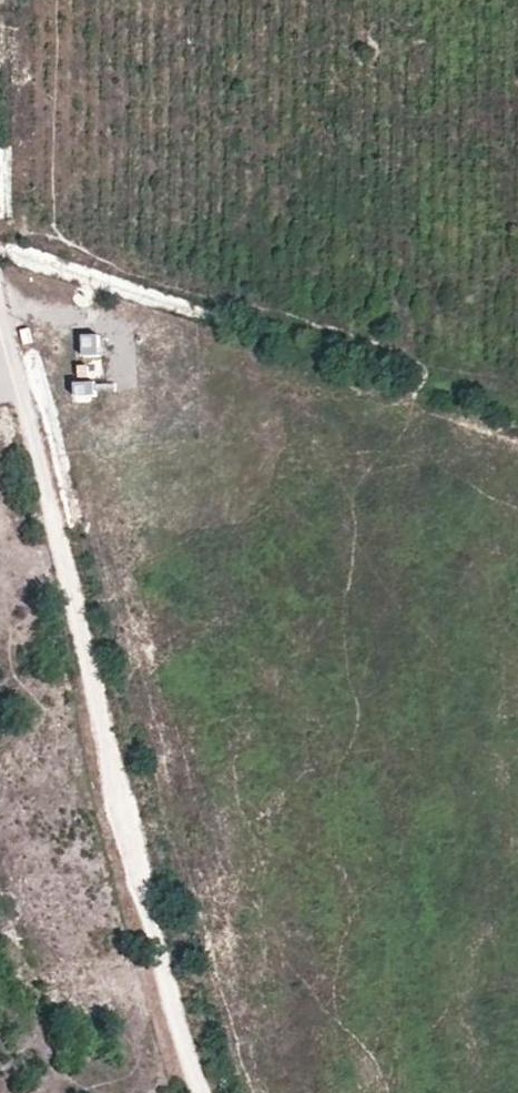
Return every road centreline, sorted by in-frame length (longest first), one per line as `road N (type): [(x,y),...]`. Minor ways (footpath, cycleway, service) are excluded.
road 1 (track): [(198,1092),(115,791),(94,669),(0,299)]

